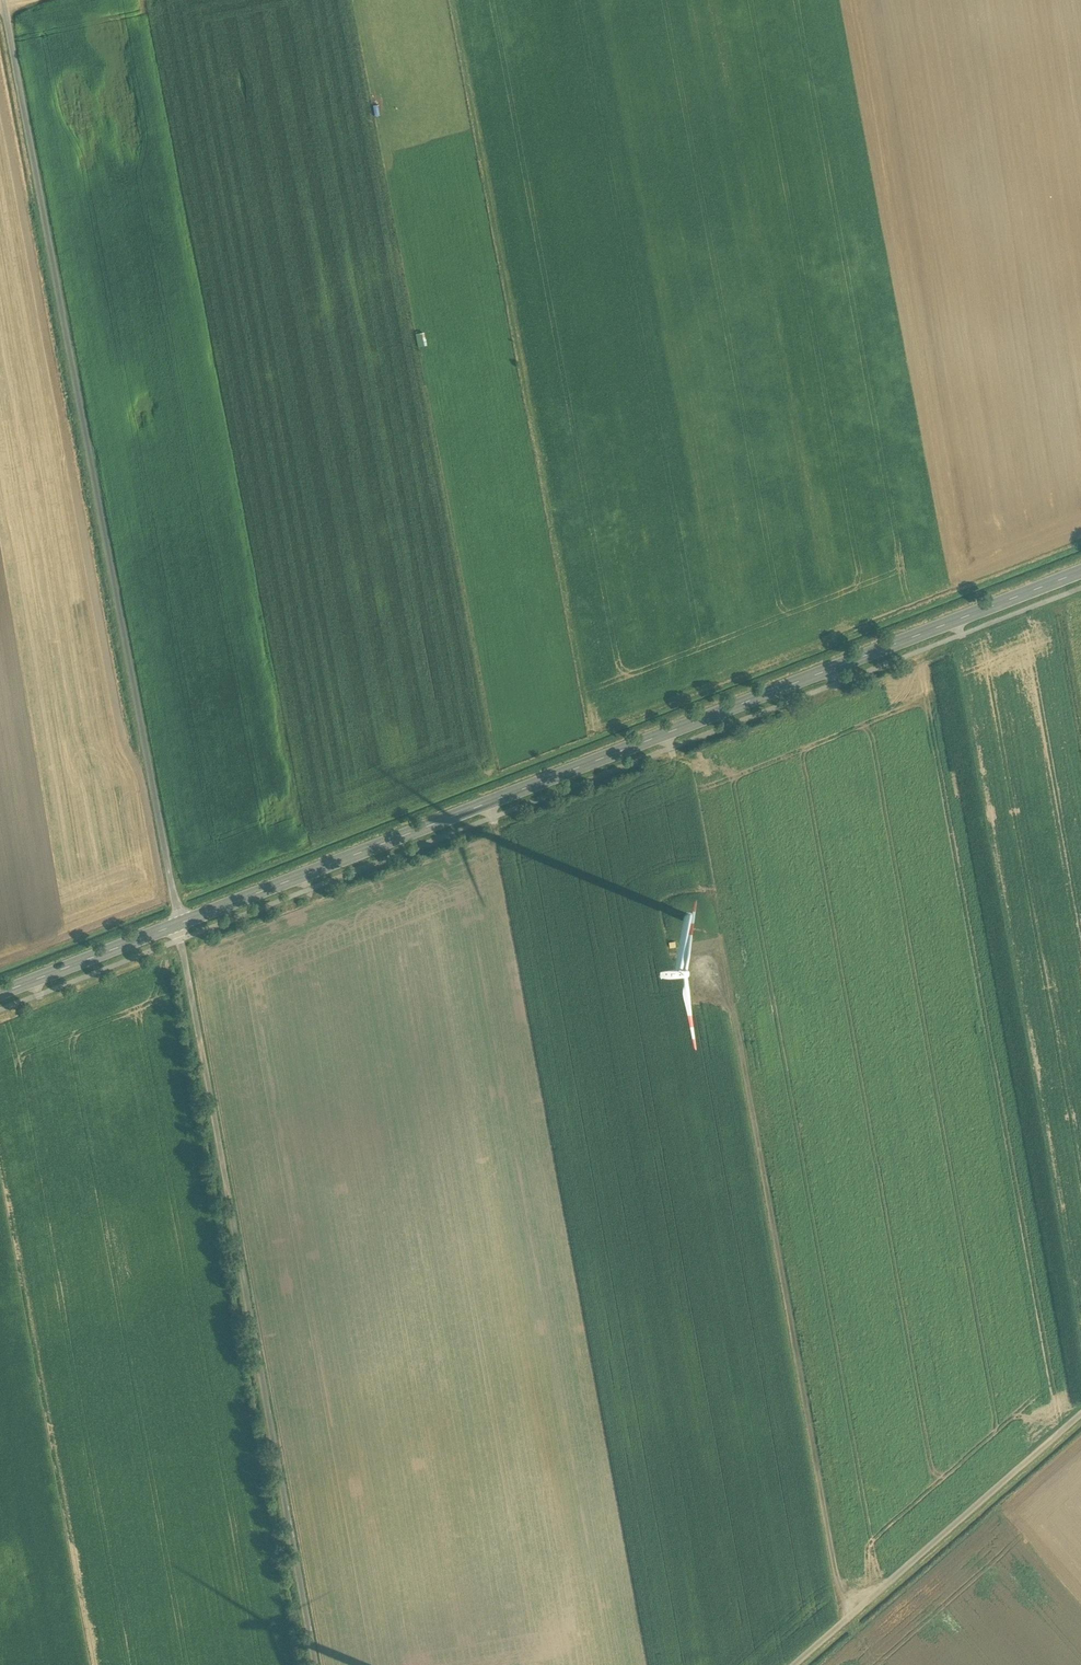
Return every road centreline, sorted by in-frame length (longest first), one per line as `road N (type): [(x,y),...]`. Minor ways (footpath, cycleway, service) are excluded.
road 1 (secondary): [(1080,571),(0,990)]
road 2 (track): [(2,0),(178,919)]
road 3 (track): [(315,1664),(178,919)]
road 4 (track): [(1080,1416),(793,1664)]

